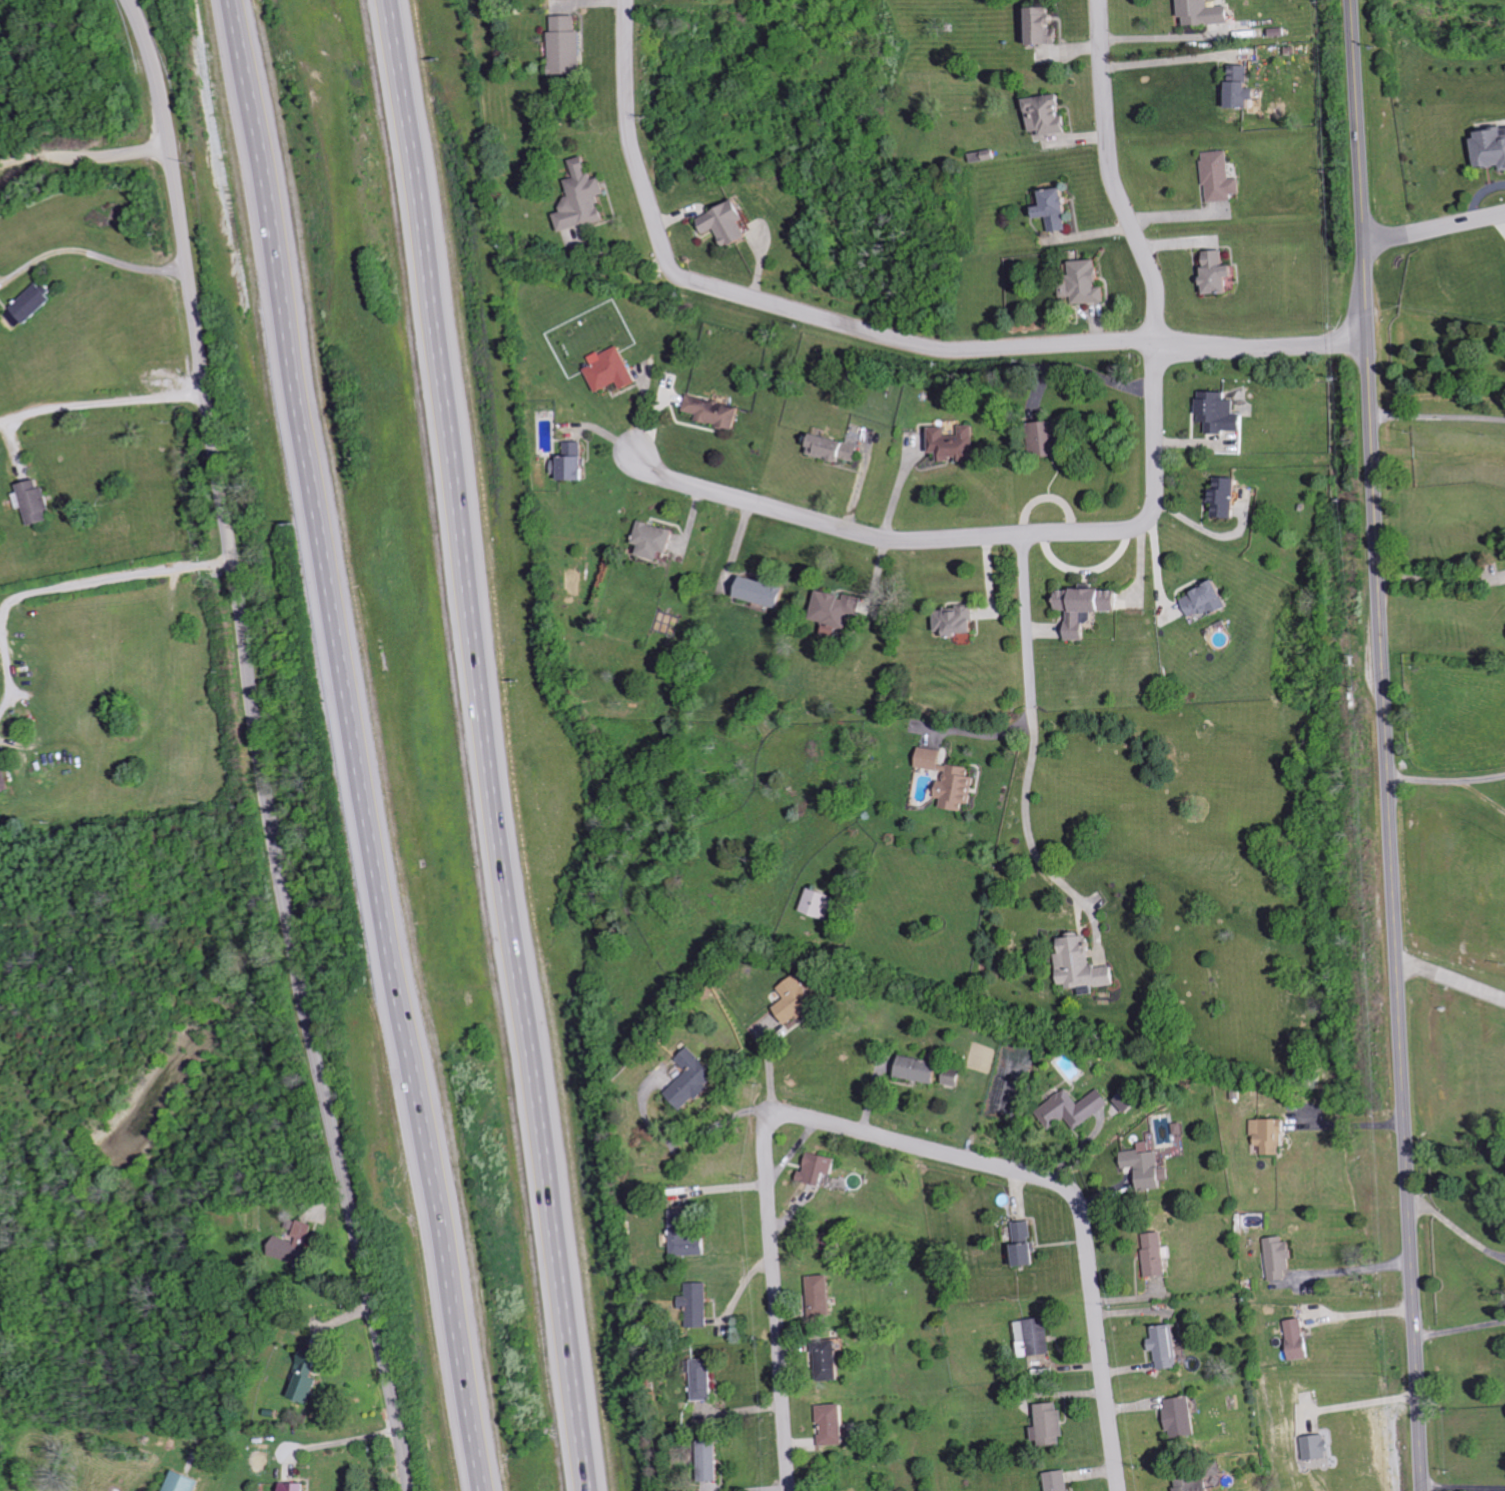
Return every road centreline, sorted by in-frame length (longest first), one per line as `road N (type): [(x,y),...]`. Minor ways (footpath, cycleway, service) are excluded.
road 1 (motorway): [(230,0),(484,1490)]
road 2 (motorway): [(587,1490),(391,0)]
road 3 (primary): [(1422,1490),(1353,0)]
road 4 (residential): [(412,1490),(279,884),(157,56)]
road 5 (residential): [(1119,1490),(1078,1202),(1069,1186),(787,1112),(766,1125),(763,1155),(793,1490)]
road 6 (residential): [(1368,339),(922,345),(681,279),(658,254),(629,145),(622,0)]
road 7 (residential): [(1155,339),(1156,494),(1150,517),(1132,530),(887,540),(682,484),(627,455)]
road 8 (residential): [(1155,339),(1151,268),(1115,188),(1100,0)]
road 9 (residential): [(1022,535),(1036,722)]
road 10 (residential): [(1364,243),(1504,209)]
road 11 (residential): [(35,156),(171,148)]

